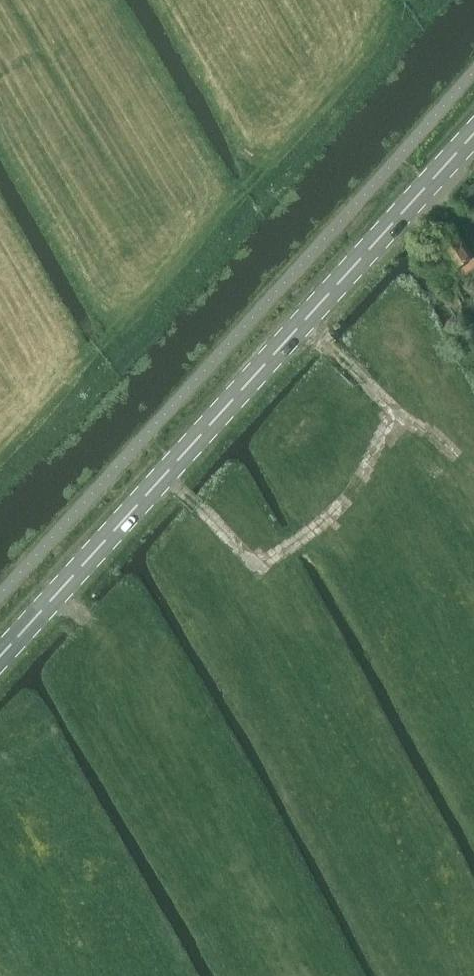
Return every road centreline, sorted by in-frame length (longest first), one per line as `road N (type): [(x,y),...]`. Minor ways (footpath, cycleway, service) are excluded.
road 1 (primary): [(0,656),(473,134)]
road 2 (track): [(164,475),(258,567),(341,506),(395,415)]
road 3 (track): [(305,319),(395,415),(434,432),(458,458)]

